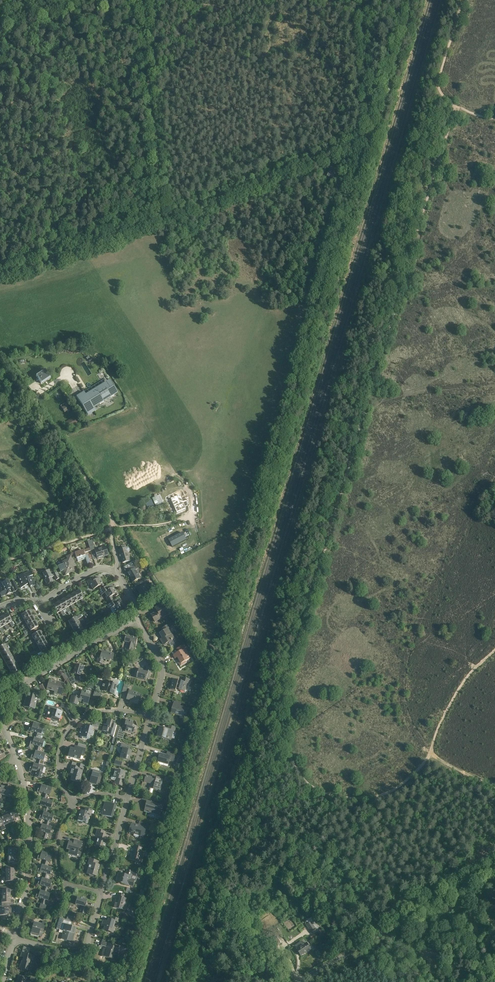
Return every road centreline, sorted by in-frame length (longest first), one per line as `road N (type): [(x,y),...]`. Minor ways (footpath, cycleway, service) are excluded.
road 1 (track): [(268,729),(455,107)]
road 2 (track): [(0,275),(45,266),(370,140)]
road 3 (track): [(186,981),(268,729)]
road 4 (tertiary): [(297,981),(494,866)]
road 5 (track): [(113,527),(0,350)]
road 6 (residential): [(14,938),(30,845),(16,758)]
road 7 (residential): [(74,803),(58,767),(70,729),(105,711),(151,717)]
road 8 (residential): [(0,698),(135,624)]
road 9 (residential): [(14,938),(79,954),(101,892)]

